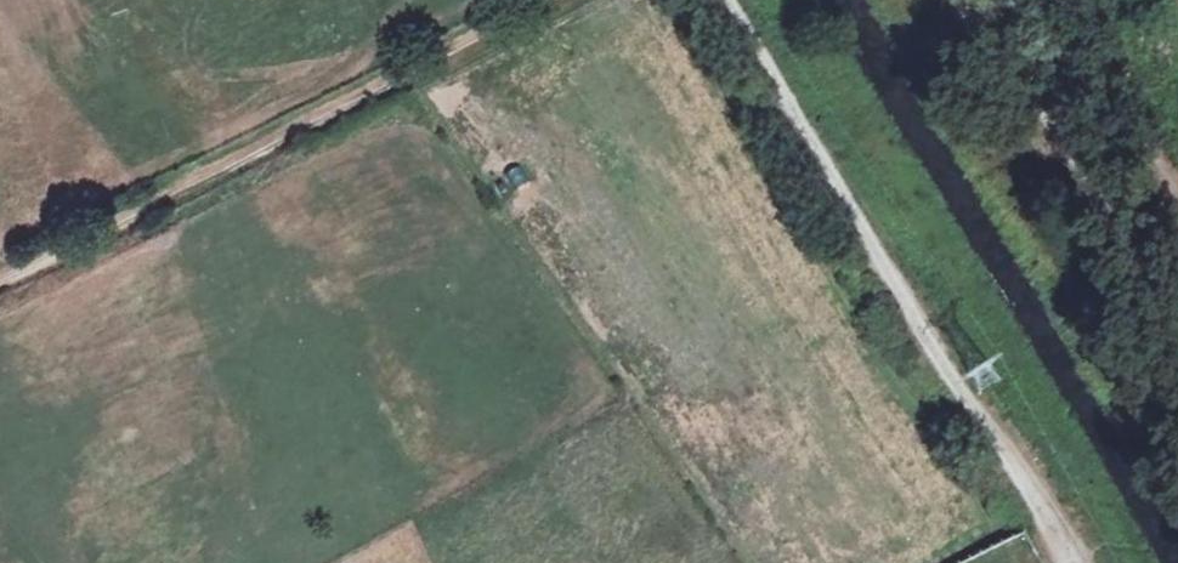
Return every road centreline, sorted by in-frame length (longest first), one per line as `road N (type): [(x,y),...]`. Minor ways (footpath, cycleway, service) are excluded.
road 1 (track): [(728,0),(1063,562)]
road 2 (track): [(1177,195),(1141,205),(1098,180),(964,0)]
road 3 (track): [(1078,0),(1177,184)]

